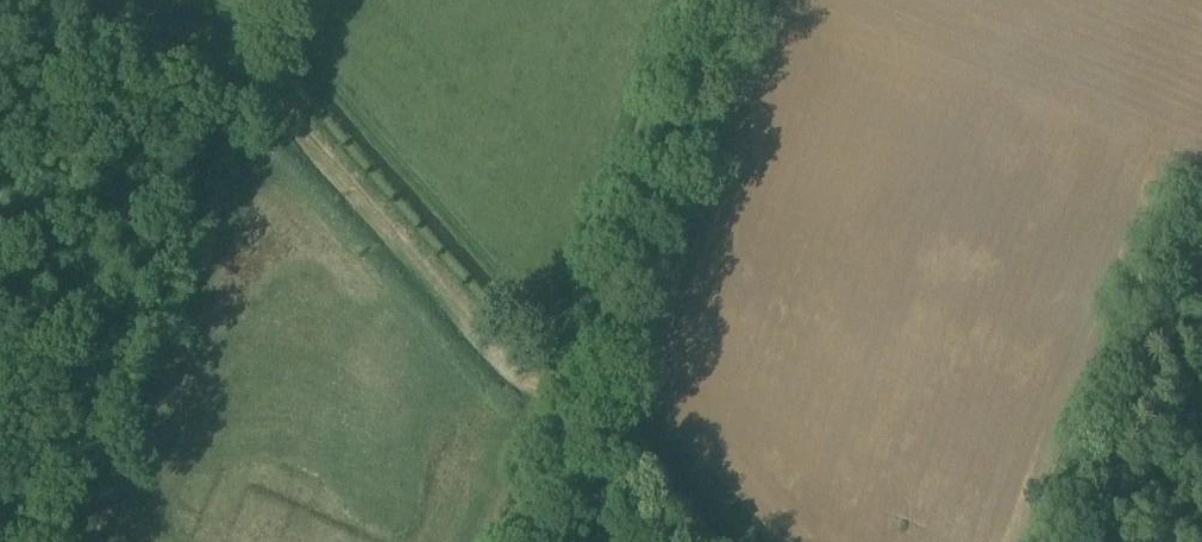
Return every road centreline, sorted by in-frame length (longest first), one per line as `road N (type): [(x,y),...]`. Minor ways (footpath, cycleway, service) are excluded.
road 1 (track): [(701,0),(563,391)]
road 2 (track): [(512,541),(563,391)]

